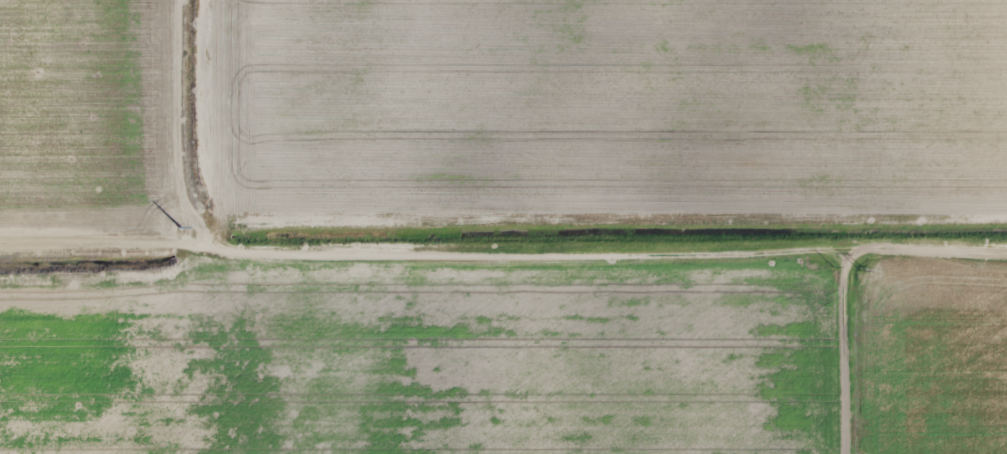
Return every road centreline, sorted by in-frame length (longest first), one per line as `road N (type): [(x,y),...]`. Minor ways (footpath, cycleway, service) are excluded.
road 1 (track): [(0,250),(234,256),(1006,246)]
road 2 (track): [(202,250),(202,0)]
road 3 (residential): [(819,453),(818,250)]

